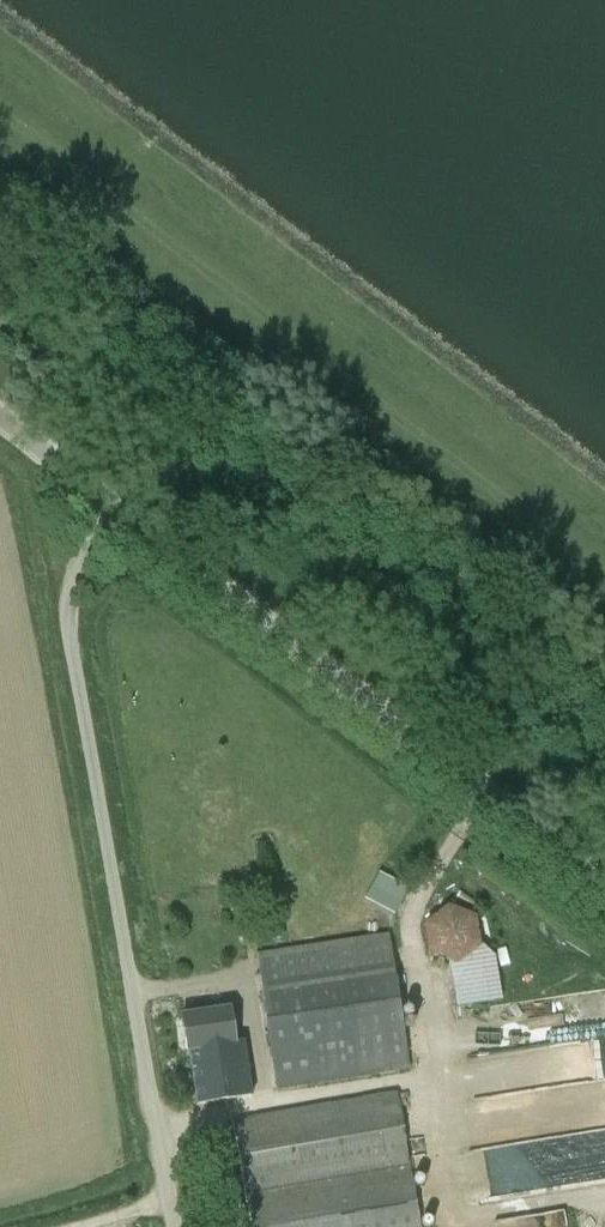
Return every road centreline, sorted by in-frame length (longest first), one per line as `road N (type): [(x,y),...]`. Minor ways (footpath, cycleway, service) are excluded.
road 1 (unclassified): [(173,1226),(67,614),(77,573),(118,509)]
road 2 (unclassified): [(604,888),(118,509)]
road 3 (unclassified): [(118,509),(0,418)]

